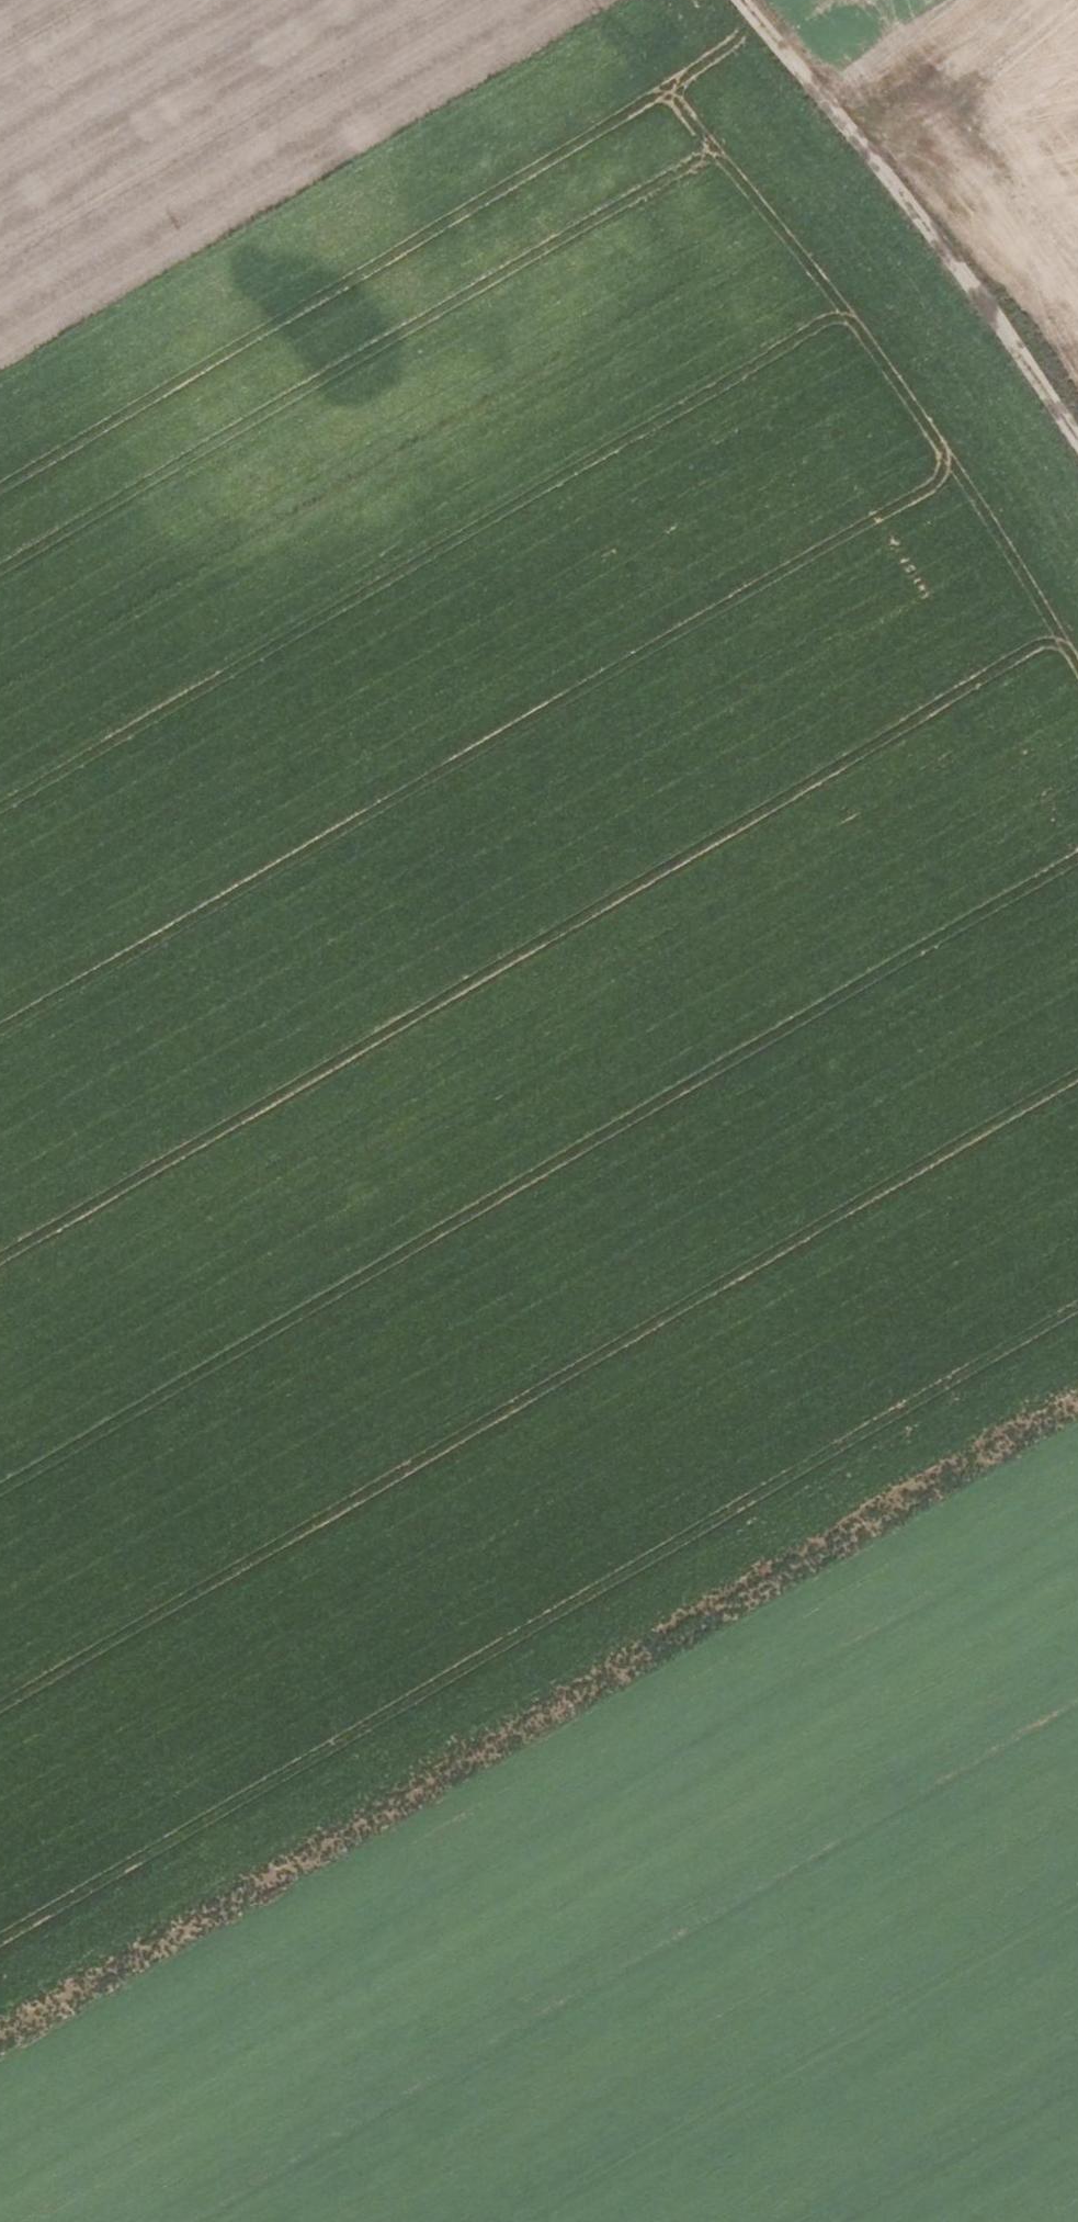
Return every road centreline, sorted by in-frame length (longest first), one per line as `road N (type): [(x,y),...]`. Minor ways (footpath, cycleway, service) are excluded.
road 1 (track): [(730,0),(1043,391),(1077,447)]

